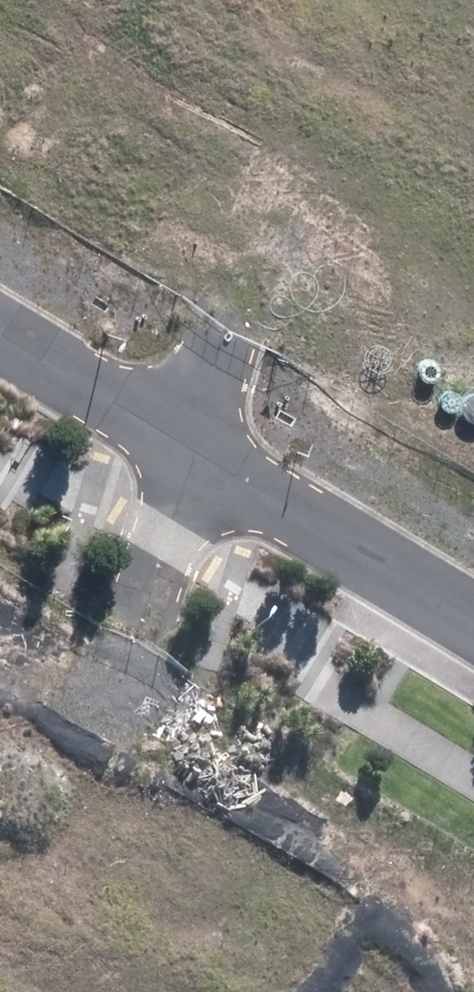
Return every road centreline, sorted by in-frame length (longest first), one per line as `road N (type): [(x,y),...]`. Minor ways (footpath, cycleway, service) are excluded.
road 1 (unknown): [(136,625),(7,991)]
road 2 (unknown): [(337,0),(229,358)]
road 3 (residential): [(473,616),(193,443)]
road 4 (residential): [(193,443),(0,328)]
road 5 (residential): [(136,625),(193,443)]

